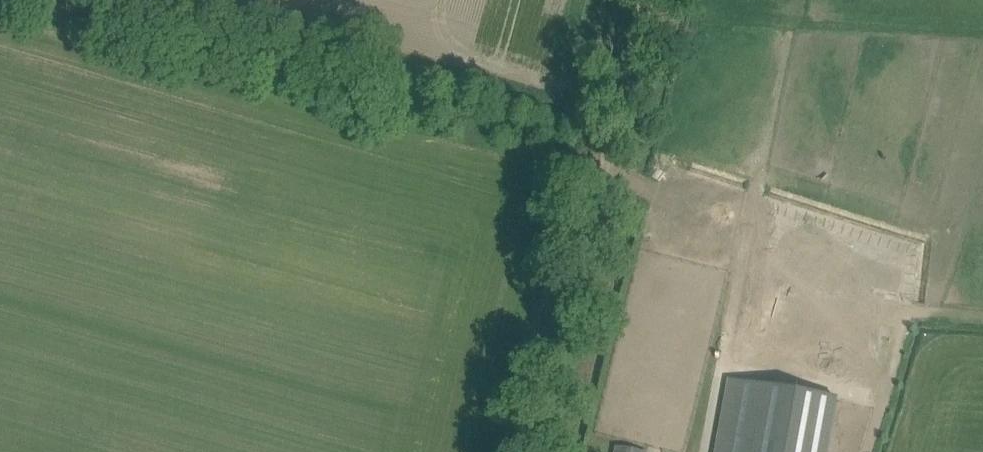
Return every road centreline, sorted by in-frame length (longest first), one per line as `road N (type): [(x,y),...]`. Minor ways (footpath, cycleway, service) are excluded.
road 1 (track): [(535,451),(648,0)]
road 2 (track): [(55,0),(384,93)]

